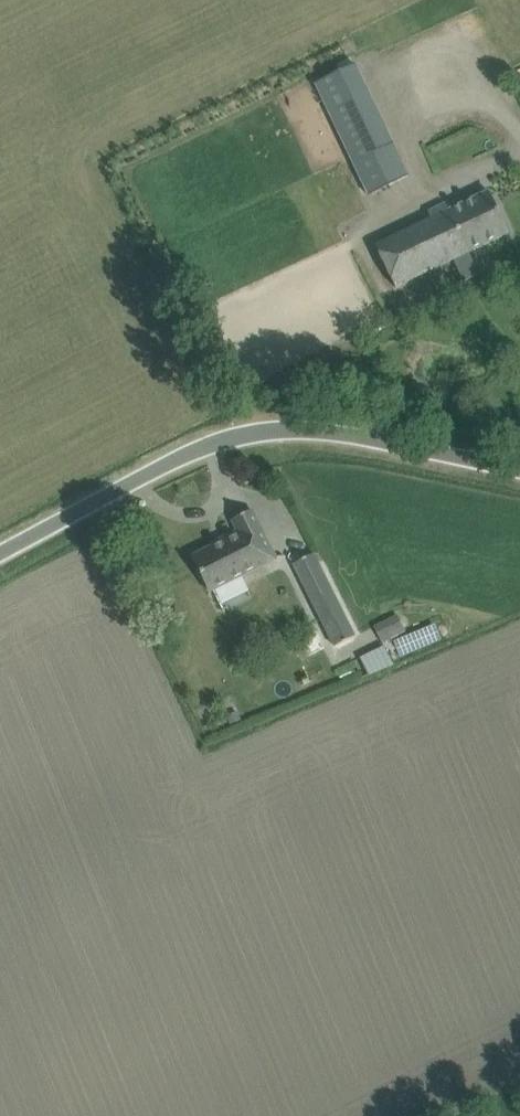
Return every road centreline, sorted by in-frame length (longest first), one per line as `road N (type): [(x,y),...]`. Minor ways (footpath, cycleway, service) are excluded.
road 1 (unclassified): [(519,474),(291,426),(245,432),(181,455),(0,554)]

